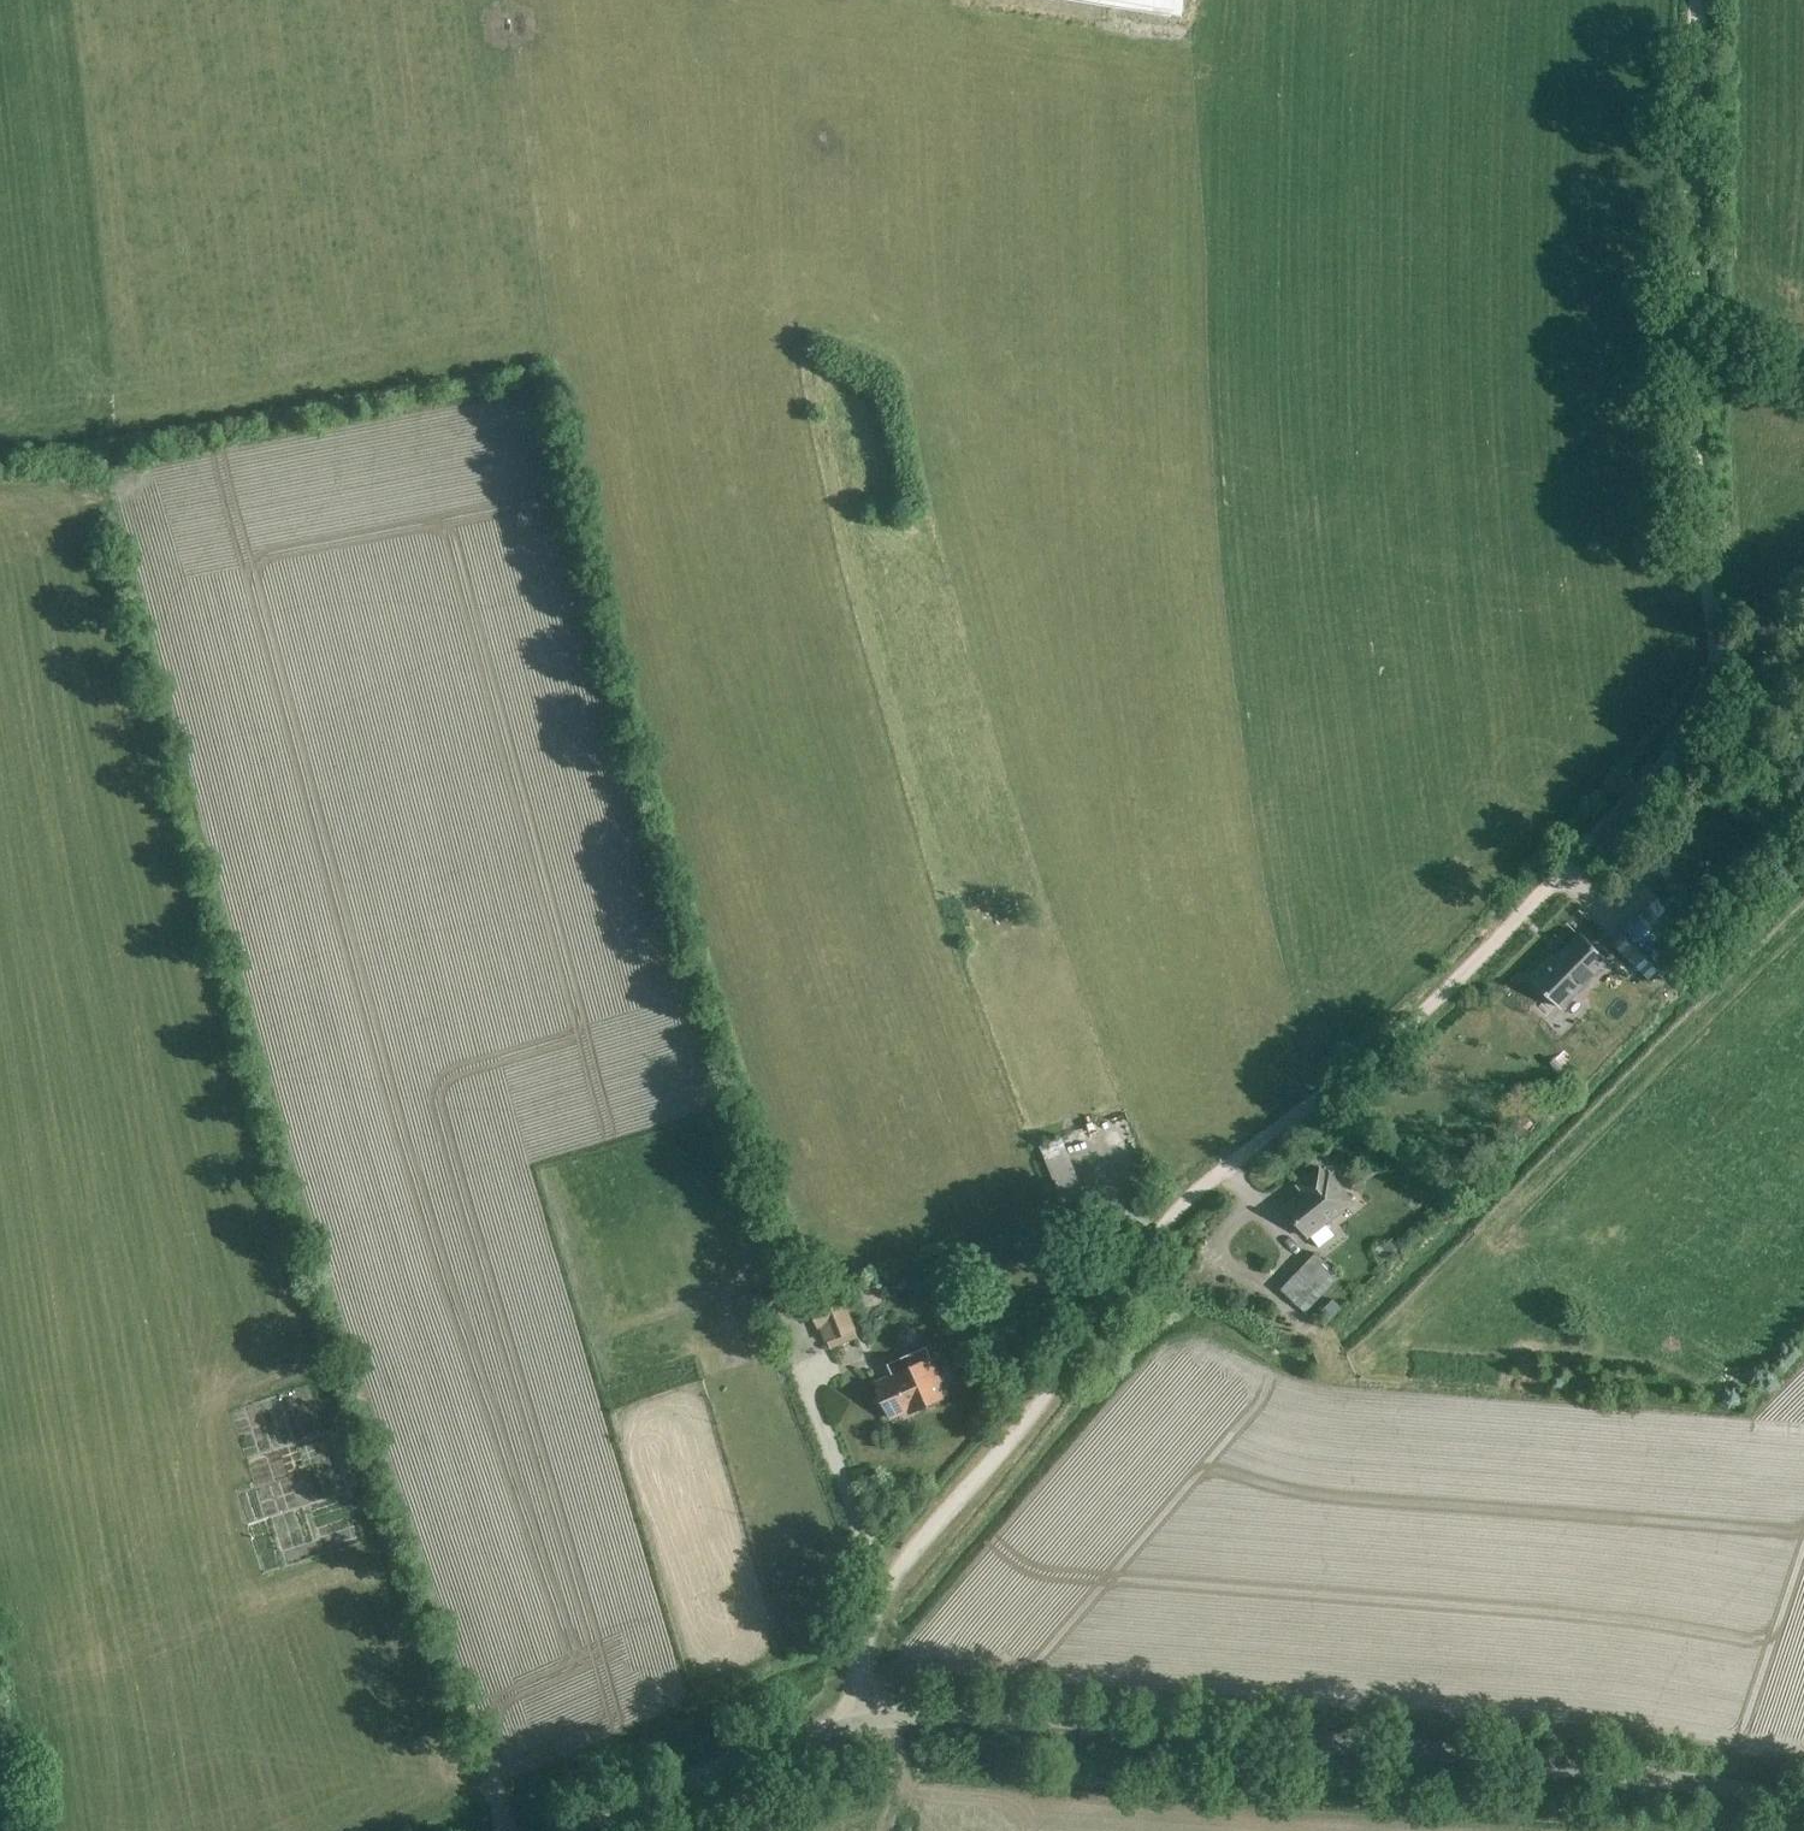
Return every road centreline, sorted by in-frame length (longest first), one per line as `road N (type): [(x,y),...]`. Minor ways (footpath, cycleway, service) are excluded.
road 1 (track): [(1696,0),(1692,383),(1718,649),(1711,696),(1642,786),(1467,971),(1167,1223),(1035,1408),(886,1589),(864,1643),(858,1723)]
road 2 (unclassified): [(578,1830),(824,1732),(943,1714),(1415,1751),(1803,1803)]
road 3 (track): [(861,1667),(472,1830)]

